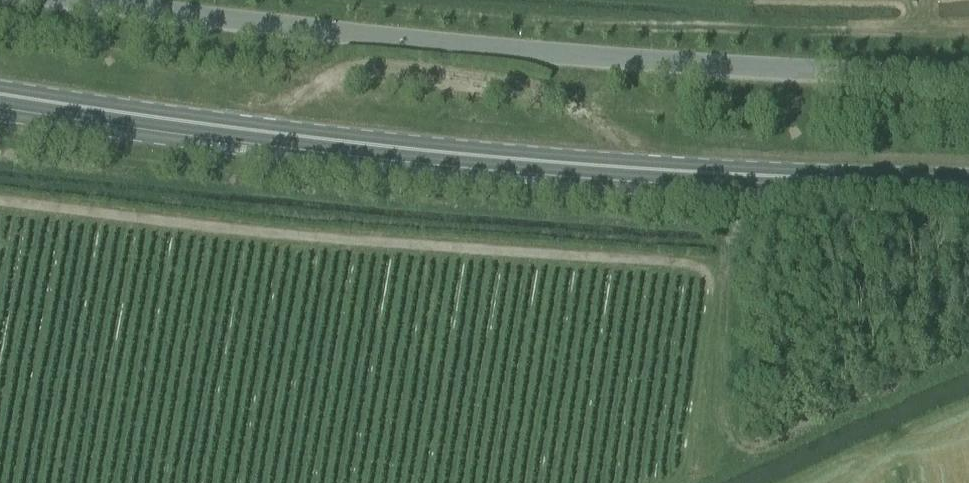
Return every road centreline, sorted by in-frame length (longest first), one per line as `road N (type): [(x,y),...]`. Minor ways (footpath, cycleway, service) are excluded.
road 1 (secondary): [(968,183),(667,170),(258,135),(0,98)]
road 2 (unclassified): [(968,75),(713,66),(125,0)]

